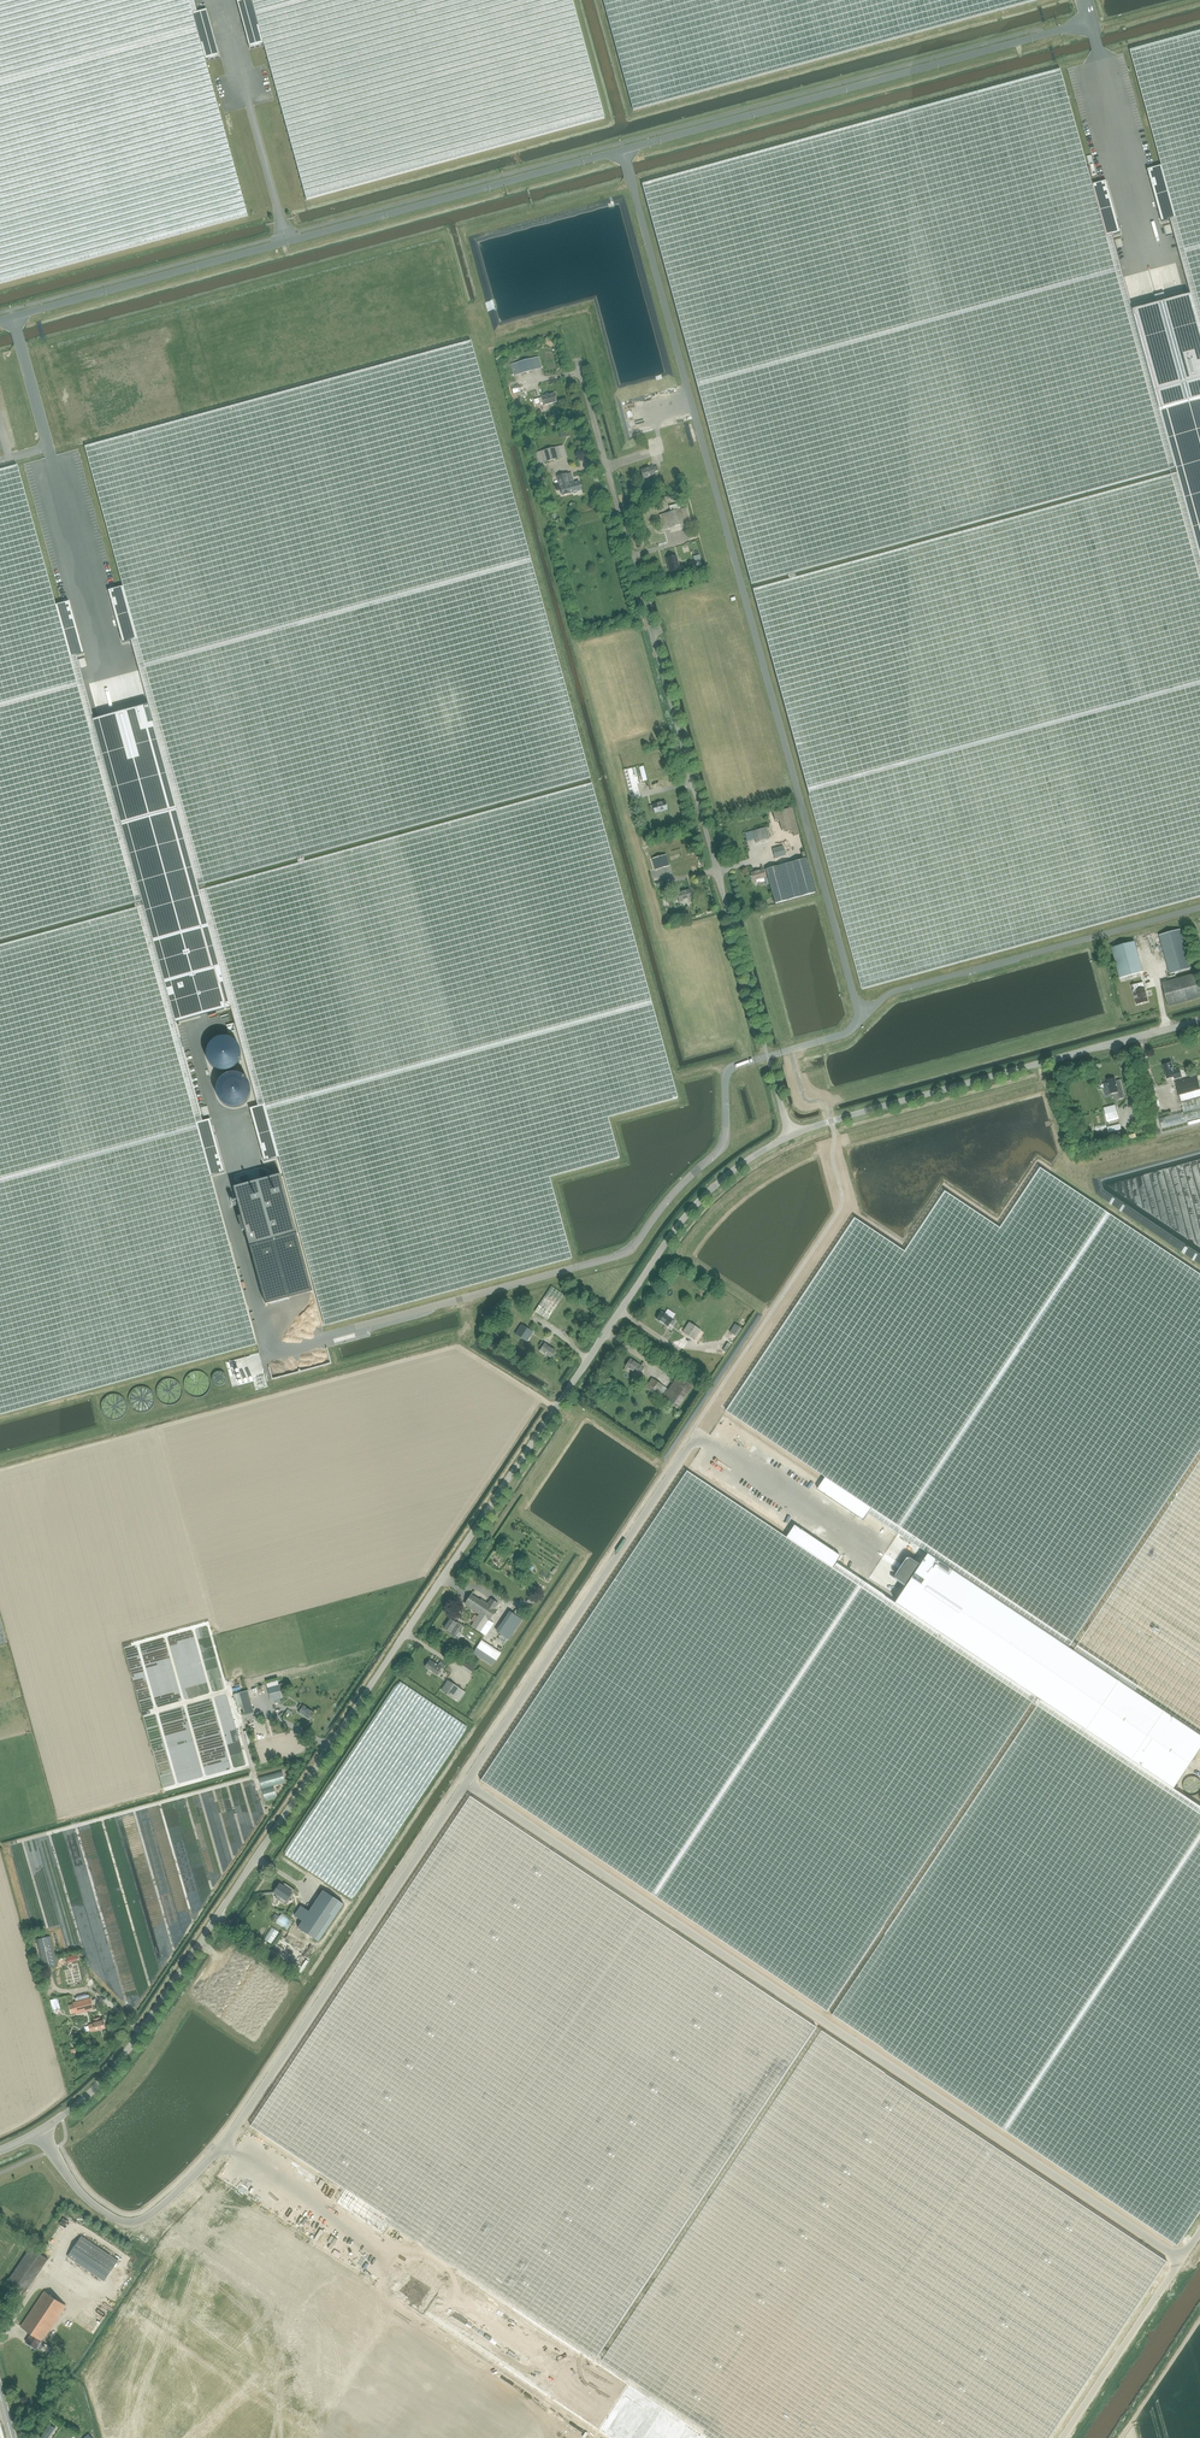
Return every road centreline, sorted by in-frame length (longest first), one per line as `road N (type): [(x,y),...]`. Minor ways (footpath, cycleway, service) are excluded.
road 1 (unclassified): [(40,2130),(88,2095),(135,2039),(676,1228),(732,1172),(791,1135)]
road 2 (unclassified): [(1181,2259),(467,1783)]
road 3 (unclassified): [(791,1135),(577,359)]
road 4 (unclassified): [(72,2182),(102,2211),(132,2223),(192,2177),(232,2133),(467,1783)]
road 5 (unclassified): [(503,182),(0,320)]
road 6 (unclassified): [(791,1135),(1199,1020)]
road 7 (unclassified): [(467,1783),(680,1459)]
road 8 (unclassified): [(1063,2437),(1181,2259)]

